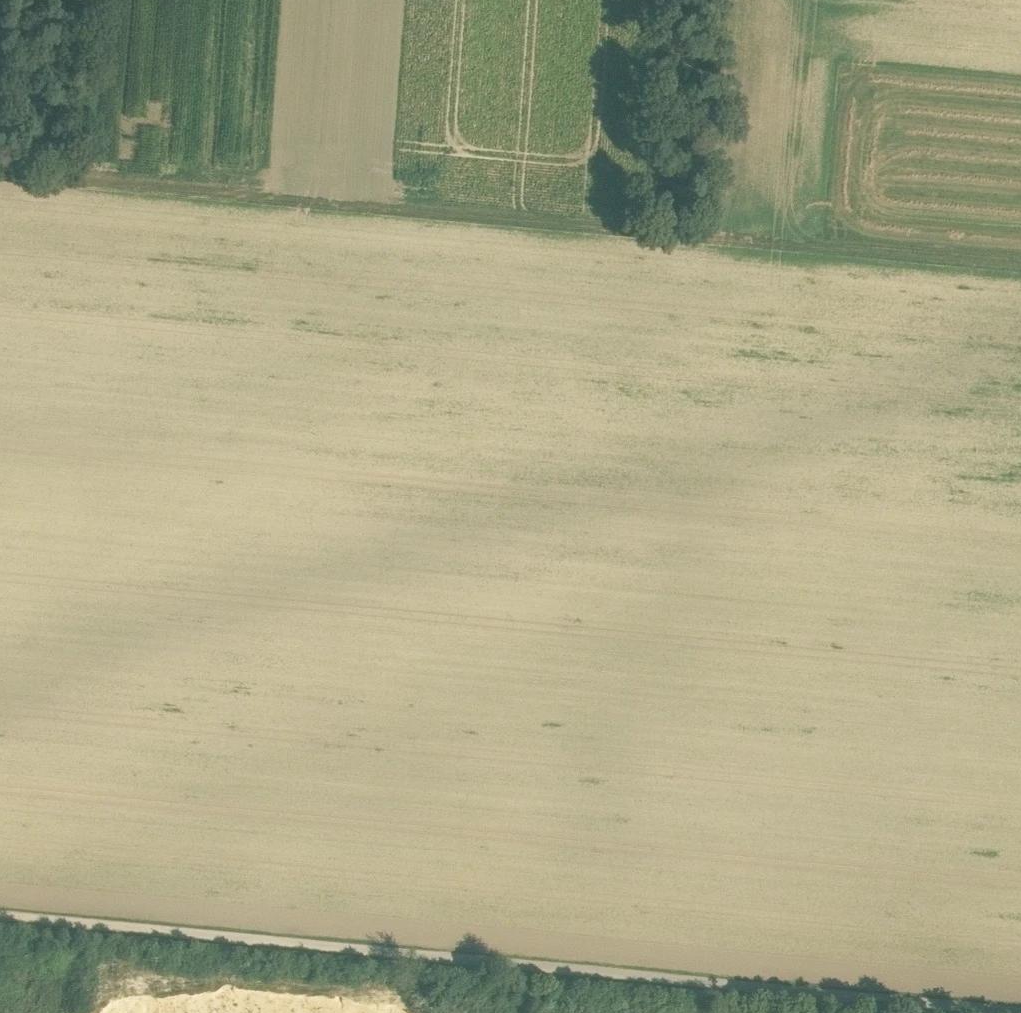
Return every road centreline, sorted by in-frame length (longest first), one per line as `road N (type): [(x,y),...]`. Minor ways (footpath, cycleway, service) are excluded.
road 1 (track): [(0,178),(1020,271)]
road 2 (track): [(0,922),(974,1012)]

